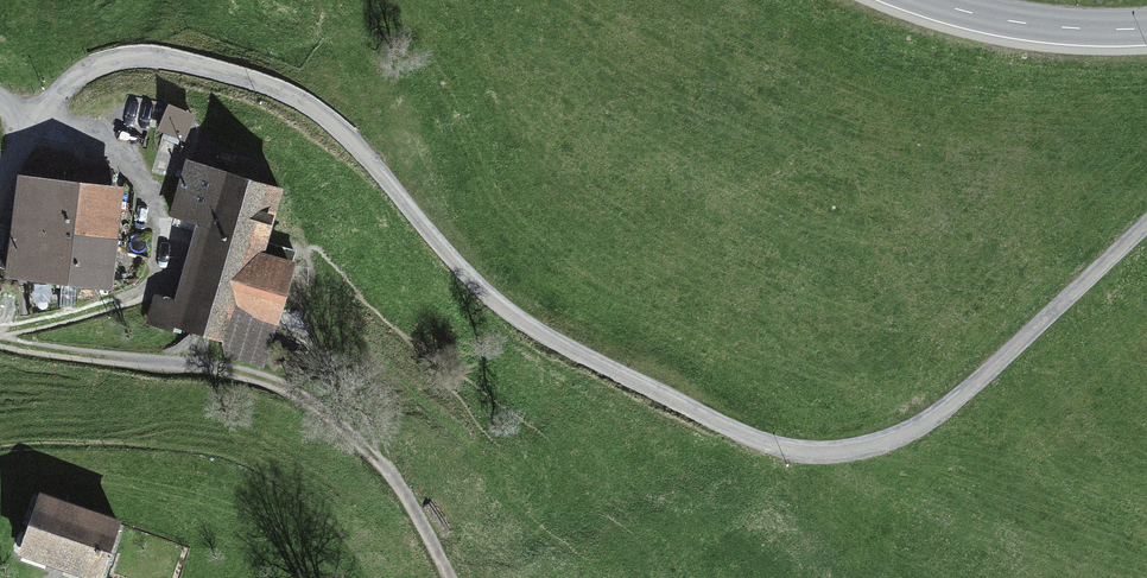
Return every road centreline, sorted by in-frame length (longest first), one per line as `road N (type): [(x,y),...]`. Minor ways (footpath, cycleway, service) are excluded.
road 1 (track): [(1146,227),(965,396),(879,446),(802,447),(562,346),(469,282),(385,172),(274,94),(192,77),(112,72),(15,148),(0,177)]
road 2 (track): [(0,341),(282,385),(361,437),(419,515),(448,577)]
road 3 (tertiary): [(934,0),(1052,27),(1146,27)]

